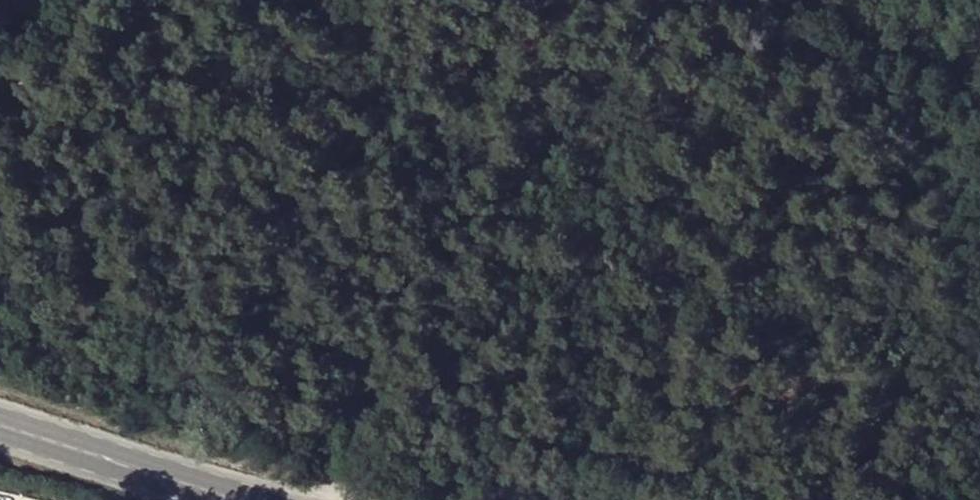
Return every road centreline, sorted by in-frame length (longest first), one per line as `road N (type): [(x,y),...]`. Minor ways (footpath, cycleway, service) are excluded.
road 1 (secondary): [(0,424),(241,499)]

